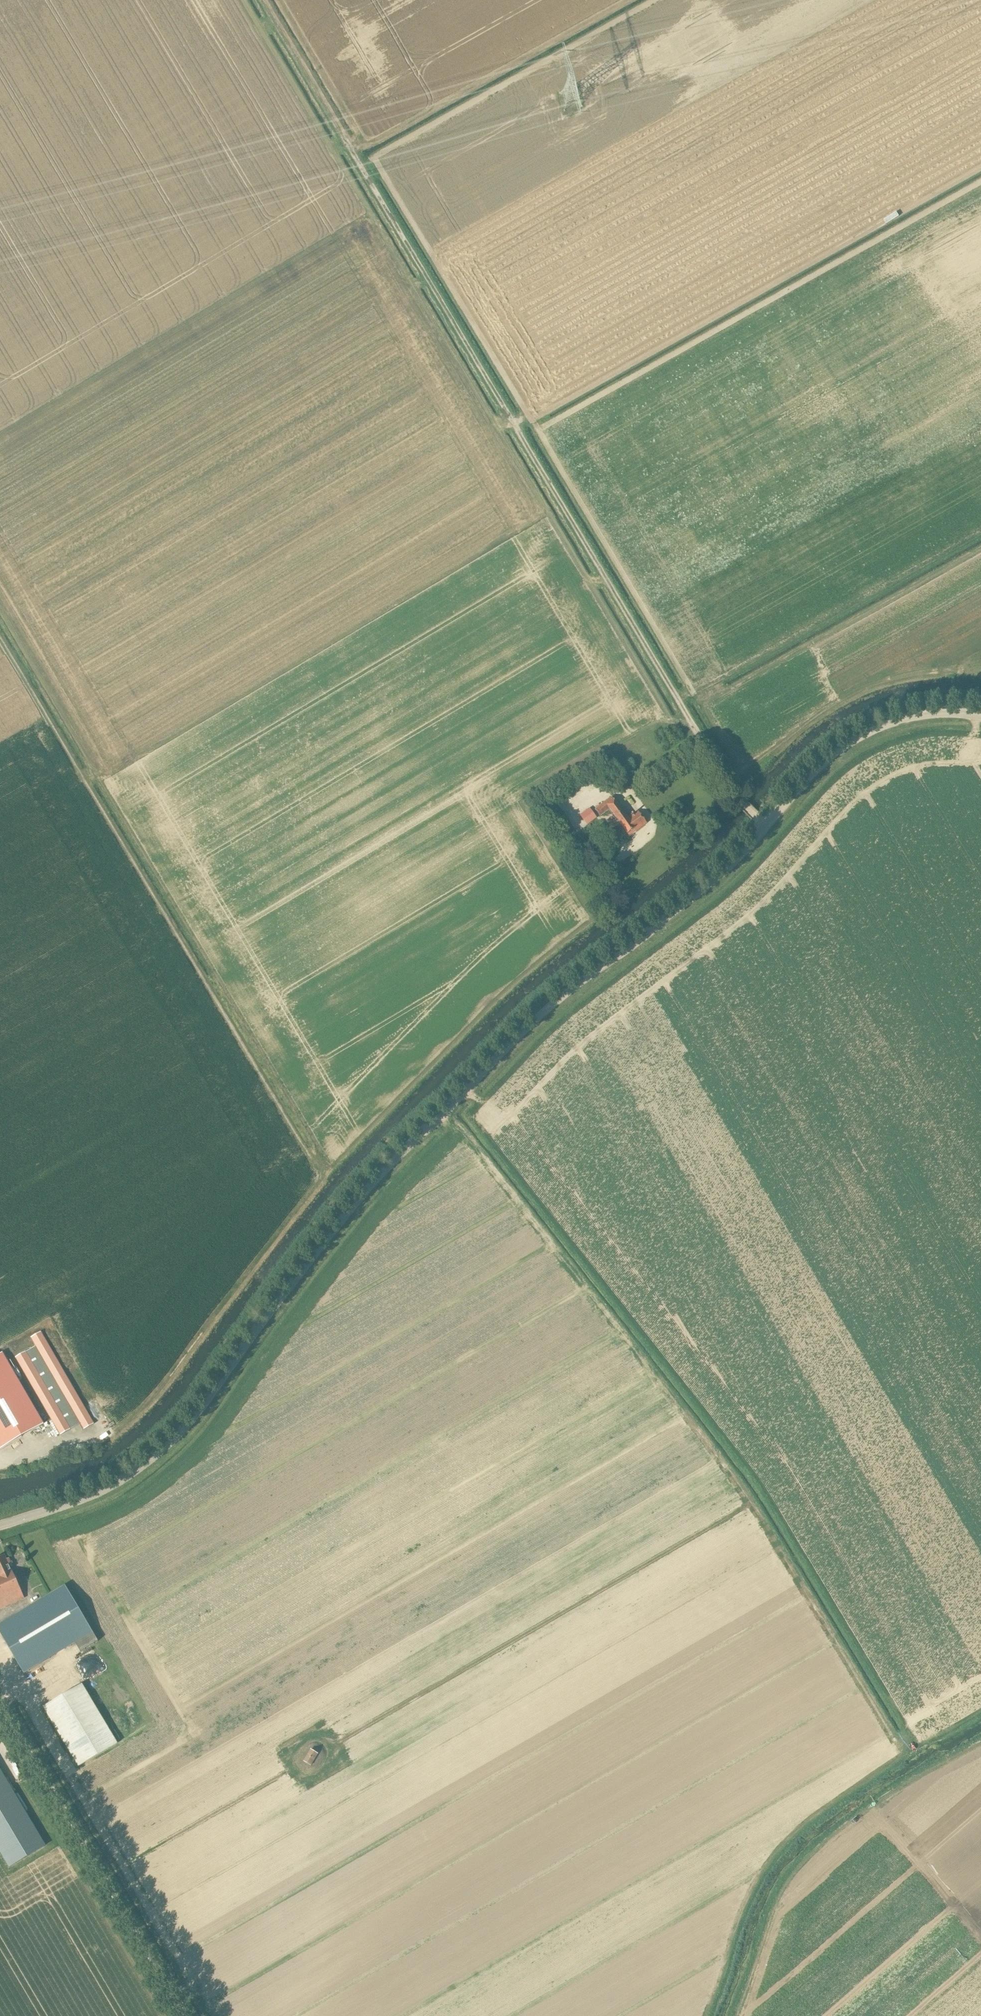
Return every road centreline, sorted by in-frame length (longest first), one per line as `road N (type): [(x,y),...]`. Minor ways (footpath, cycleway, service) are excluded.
road 1 (unclassified): [(0,1525),(94,1495),(169,1444),(402,1151),(528,1026),(730,865),(822,762),(904,718),(980,713)]
road 2 (track): [(699,732),(262,0)]
road 3 (unclassified): [(184,2015),(0,1704)]

